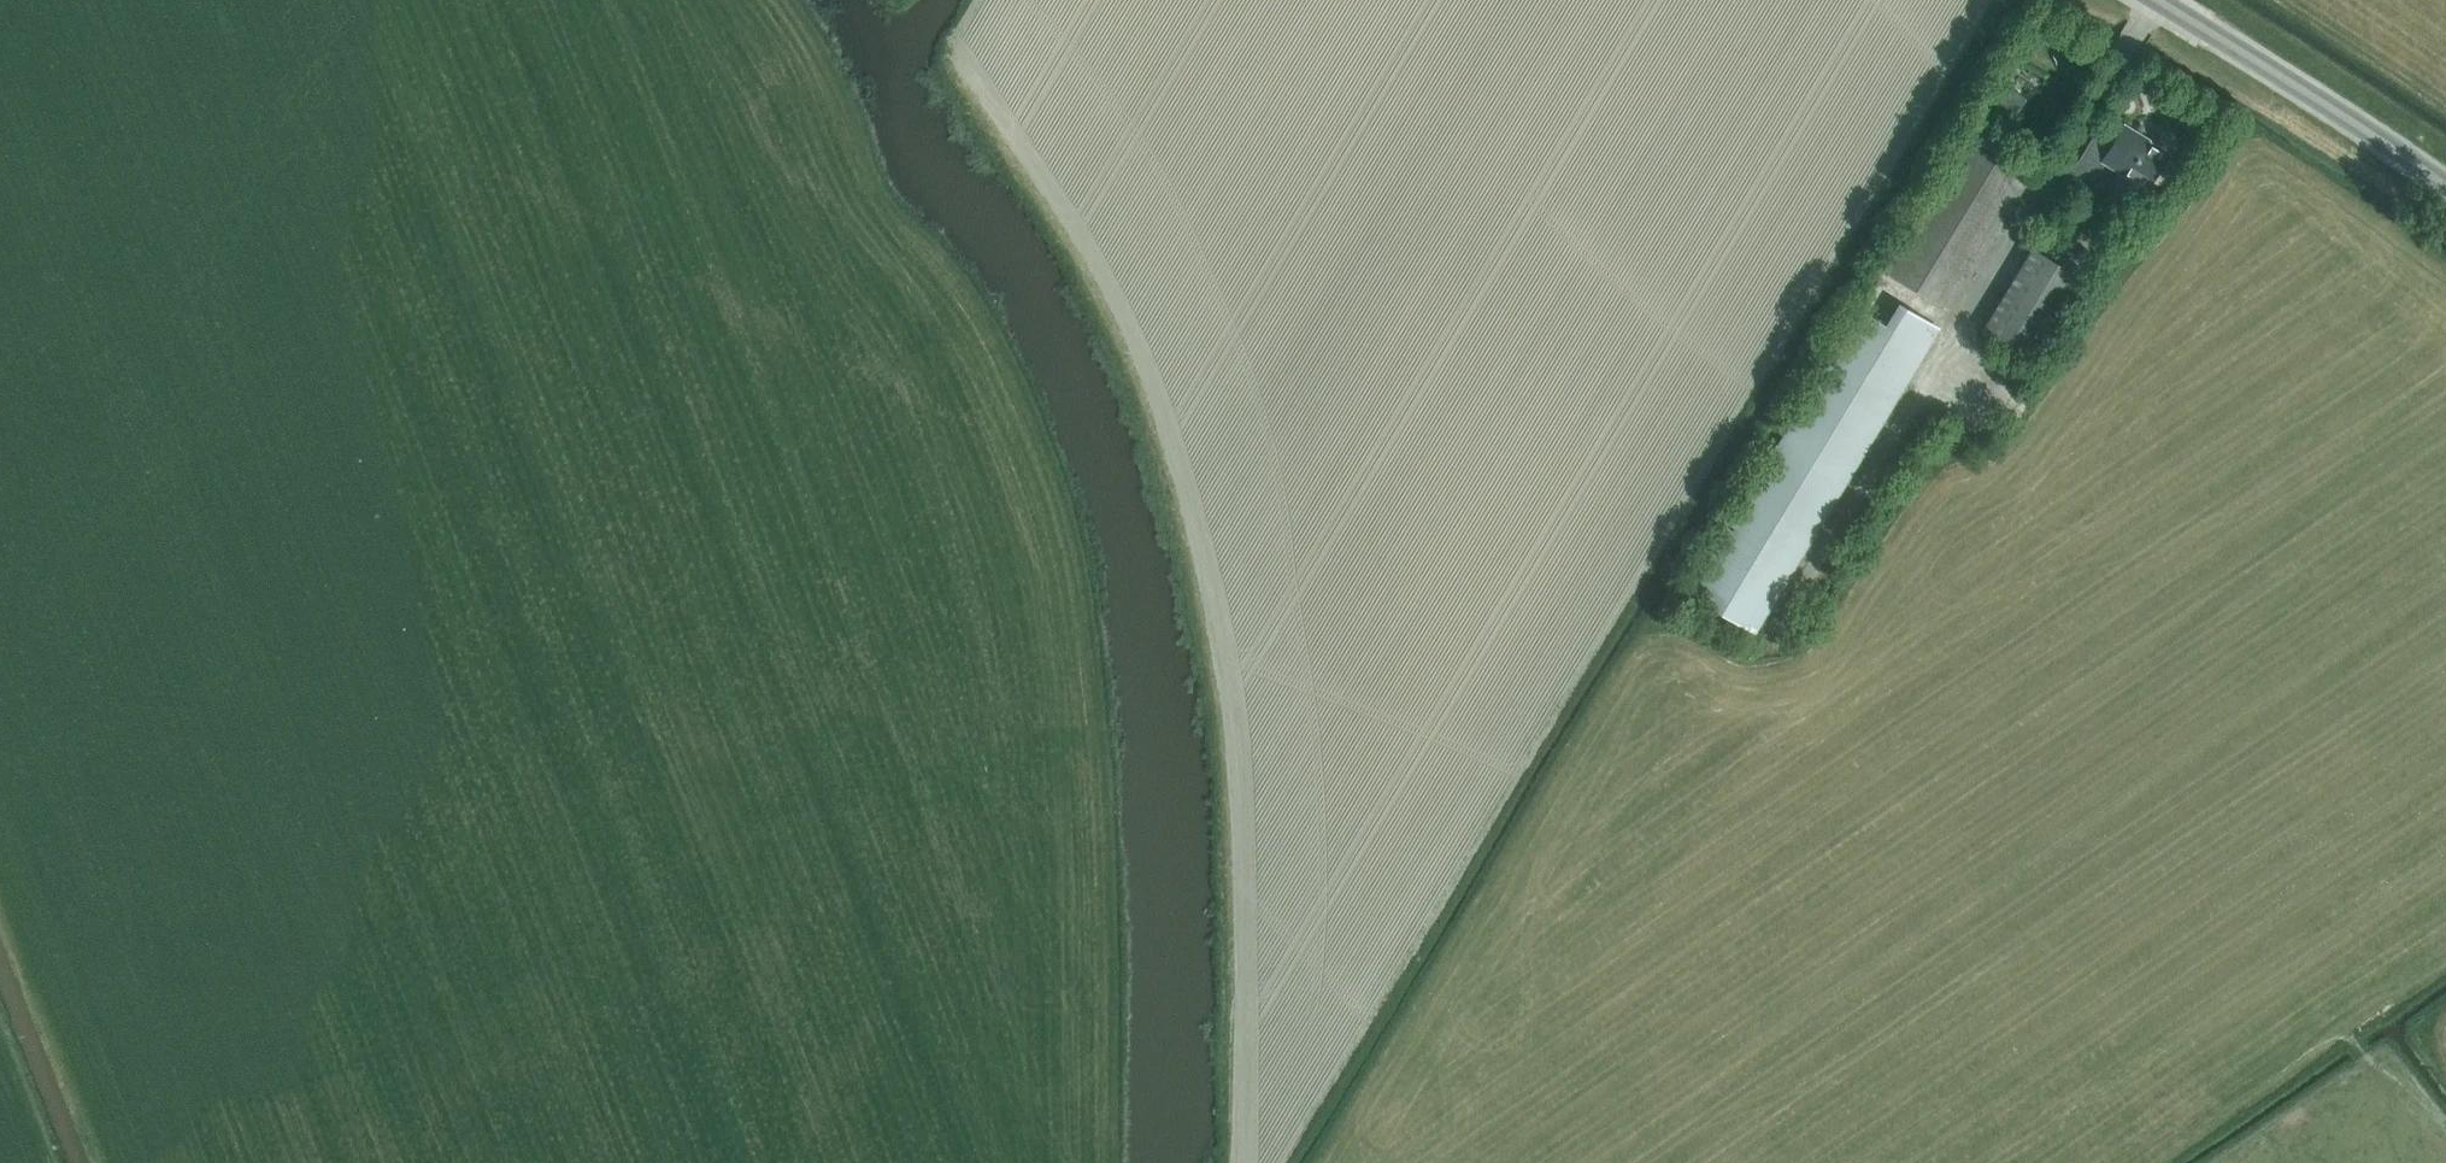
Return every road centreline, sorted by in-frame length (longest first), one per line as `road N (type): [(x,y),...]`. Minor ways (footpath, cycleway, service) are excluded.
road 1 (tertiary): [(2445,196),(2146,0)]

